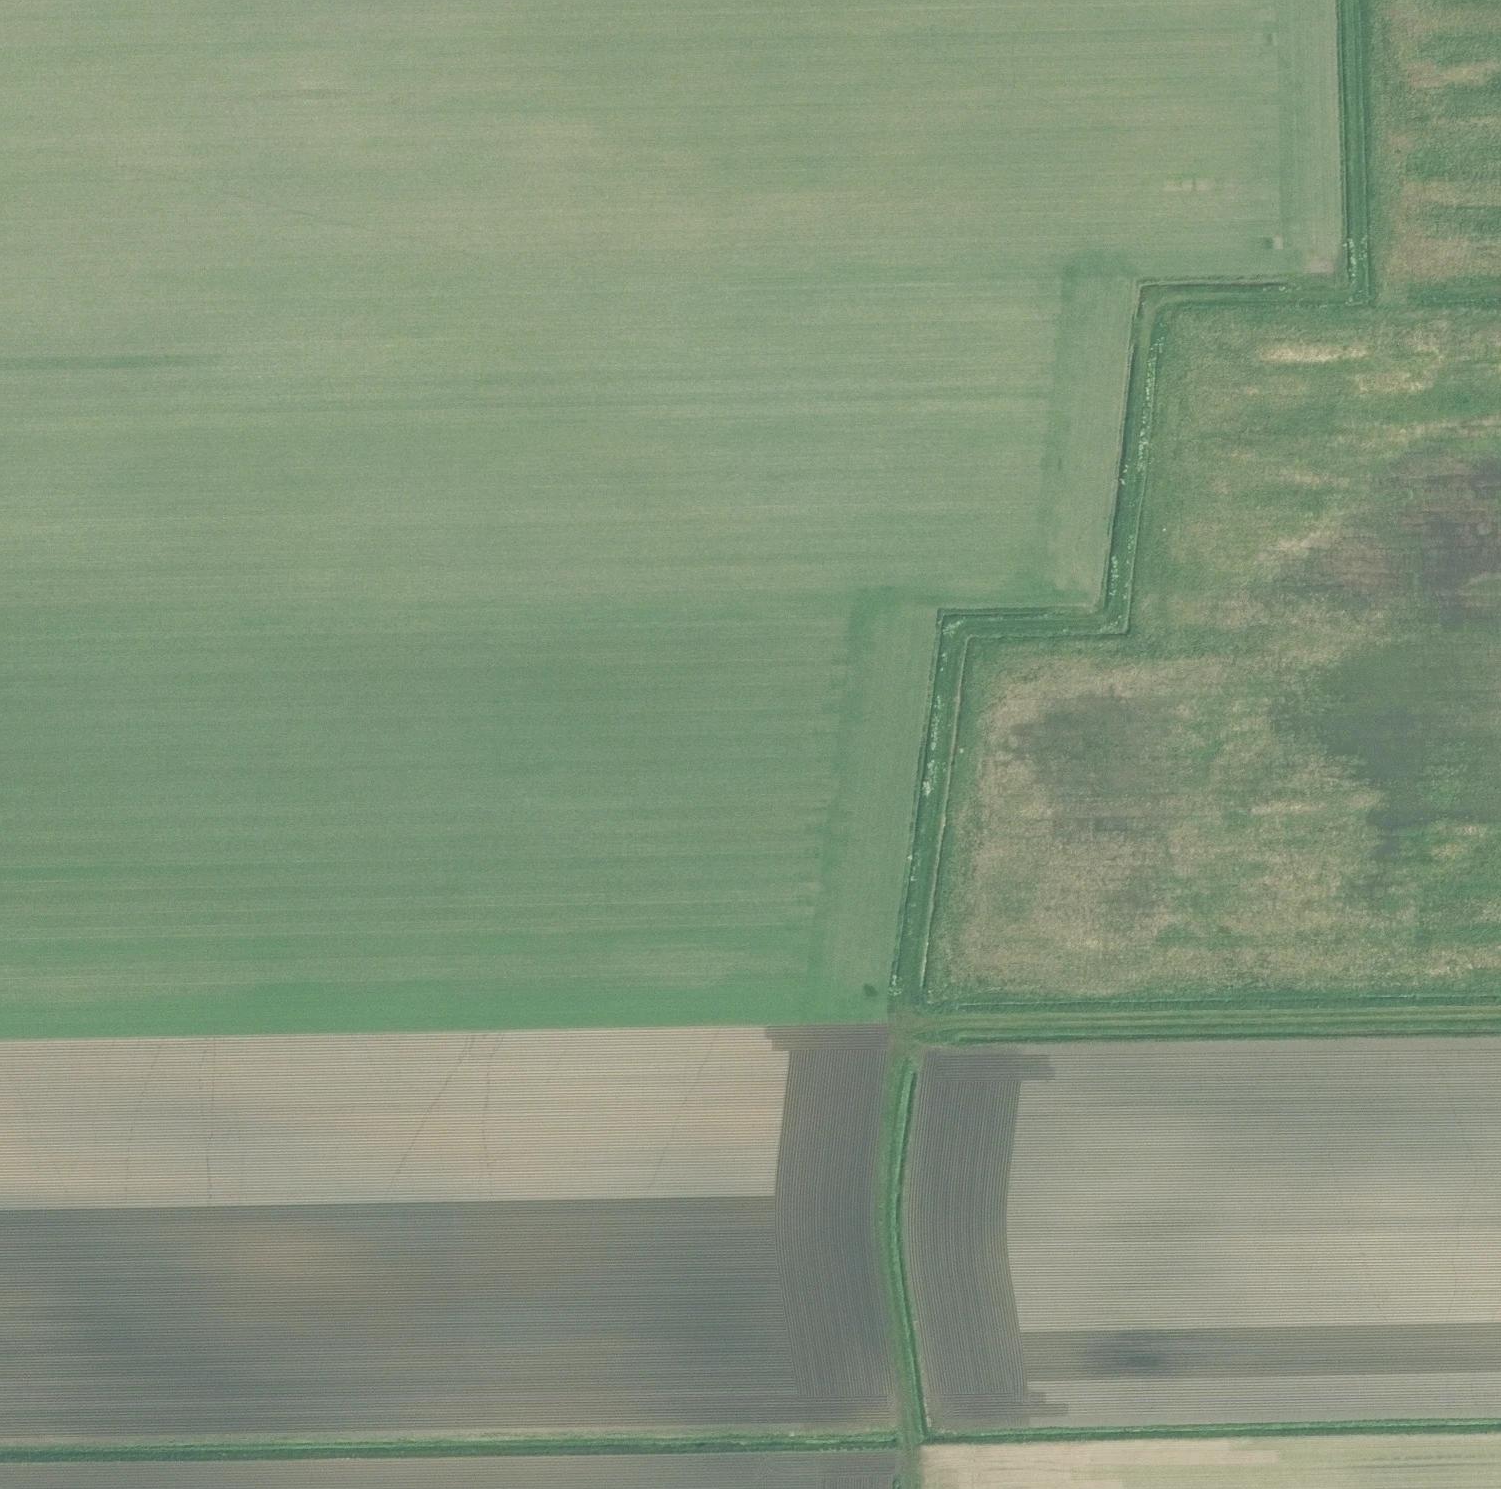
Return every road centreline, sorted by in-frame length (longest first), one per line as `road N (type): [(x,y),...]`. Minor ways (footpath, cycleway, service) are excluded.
road 1 (track): [(1500,1014),(904,1023)]

